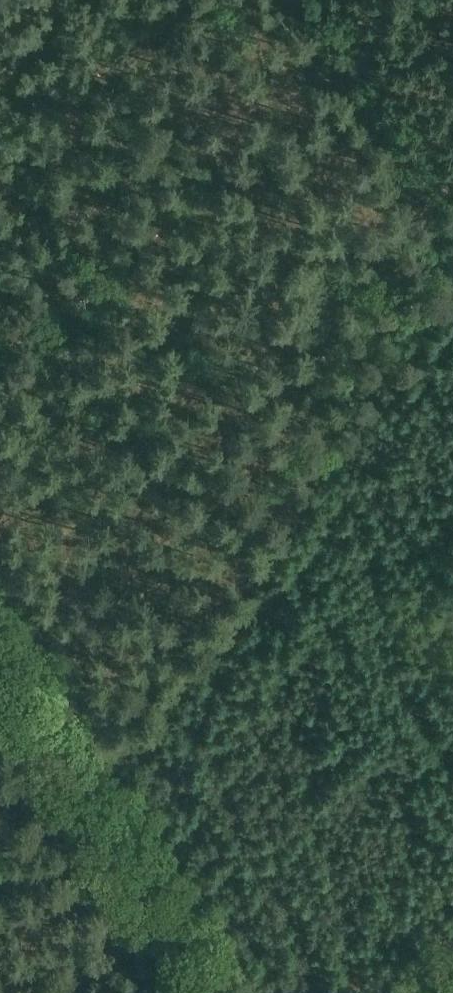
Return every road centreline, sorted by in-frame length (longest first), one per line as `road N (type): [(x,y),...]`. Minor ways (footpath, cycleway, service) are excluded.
road 1 (track): [(0,660),(195,992)]

